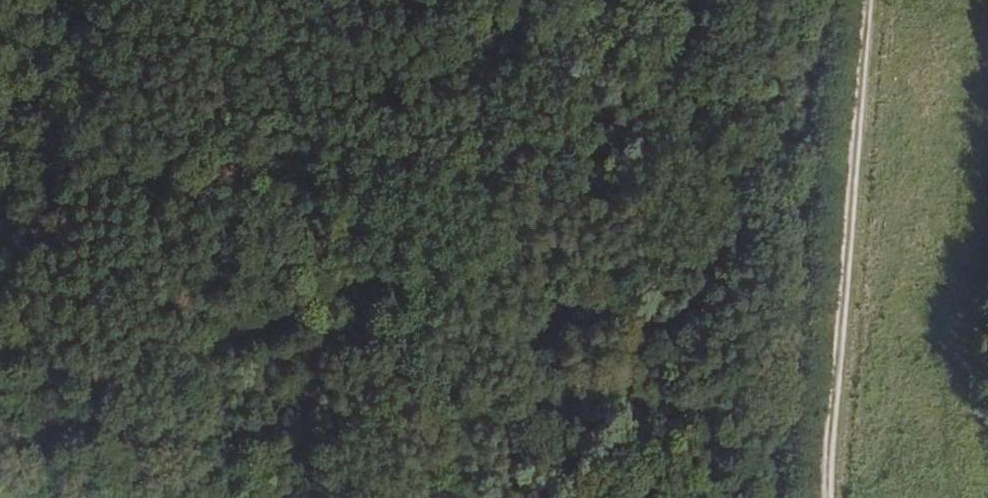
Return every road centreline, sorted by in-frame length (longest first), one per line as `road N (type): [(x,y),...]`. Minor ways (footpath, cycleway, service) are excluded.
road 1 (track): [(828,497),(869,0)]

